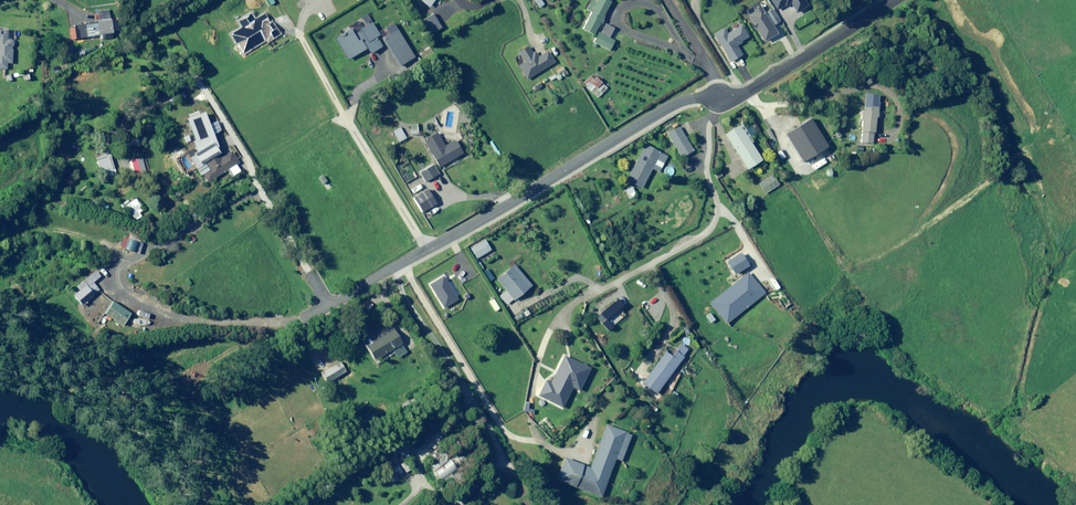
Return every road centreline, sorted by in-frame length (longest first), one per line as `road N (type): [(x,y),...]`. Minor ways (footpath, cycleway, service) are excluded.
road 1 (residential): [(574,303),(713,223),(706,164),(718,98)]
road 2 (residential): [(718,98),(741,96),(896,0)]

